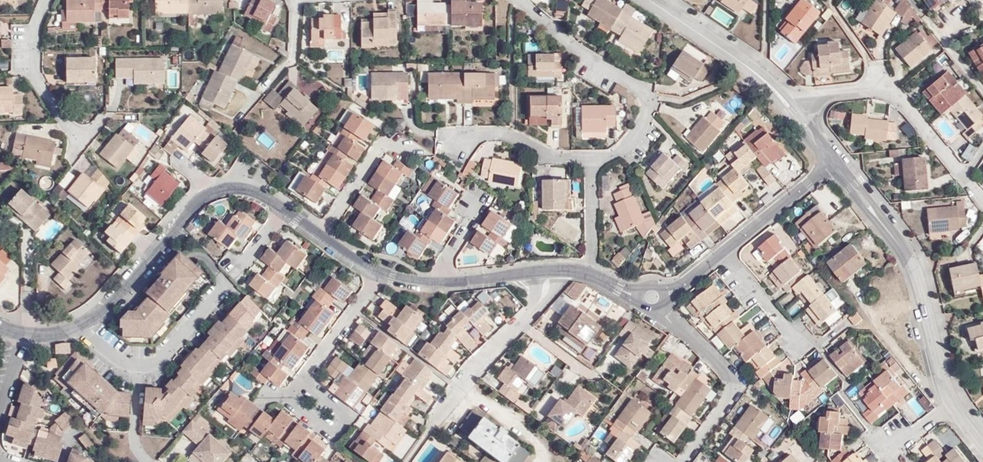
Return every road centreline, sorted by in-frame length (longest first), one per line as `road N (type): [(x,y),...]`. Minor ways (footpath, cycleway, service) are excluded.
road 1 (residential): [(438,131),(514,133),(562,159),(595,161),(635,148),(652,127),(648,95),(517,0)]
road 2 (residential): [(833,160),(903,243),(951,406)]
road 3 (residential): [(84,331),(194,211),(224,190),(258,195),(282,214)]
road 4 (residential): [(792,111),(878,84),(897,96),(982,199)]
road 5 (residential): [(49,0),(34,38),(34,81),(76,146),(102,127)]
road 6 (residential): [(552,271),(527,321),(435,418)]
road 7 (residential): [(646,0),(763,78),(792,111)]
road 8 (residential): [(671,323),(733,385),(684,461)]
road 9 (residential): [(726,250),(833,160)]
road 10 (residential): [(381,275),(301,381)]
road 11 (residential): [(319,238),(381,143),(398,152)]
road 12 (residential): [(140,375),(227,285)]
road 13 (residential): [(799,346),(792,326),(726,250)]

